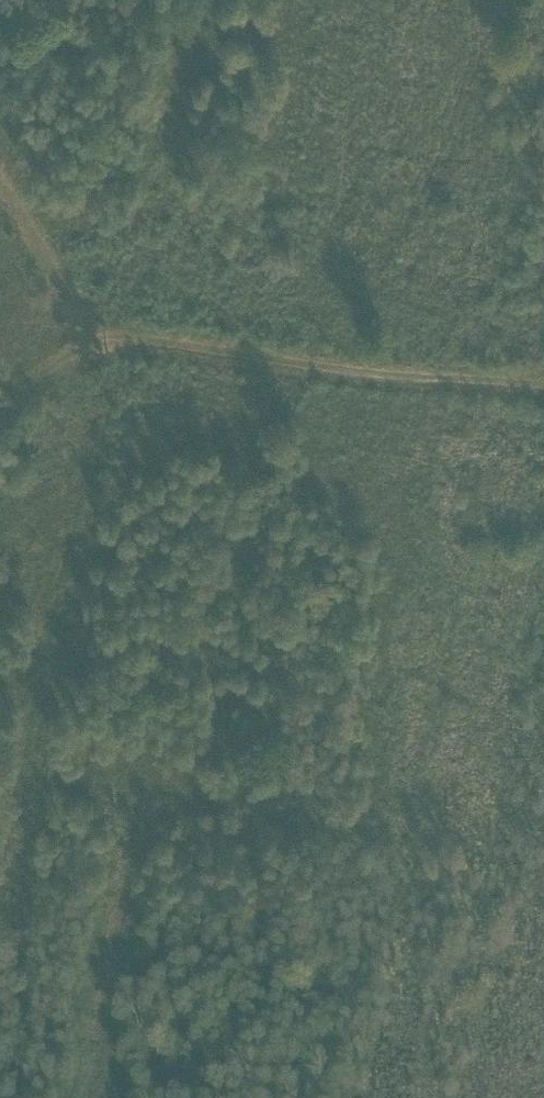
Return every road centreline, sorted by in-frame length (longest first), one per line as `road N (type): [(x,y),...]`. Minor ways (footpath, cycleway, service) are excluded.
road 1 (track): [(0,394),(97,343),(543,387)]
road 2 (track): [(97,343),(0,180)]

